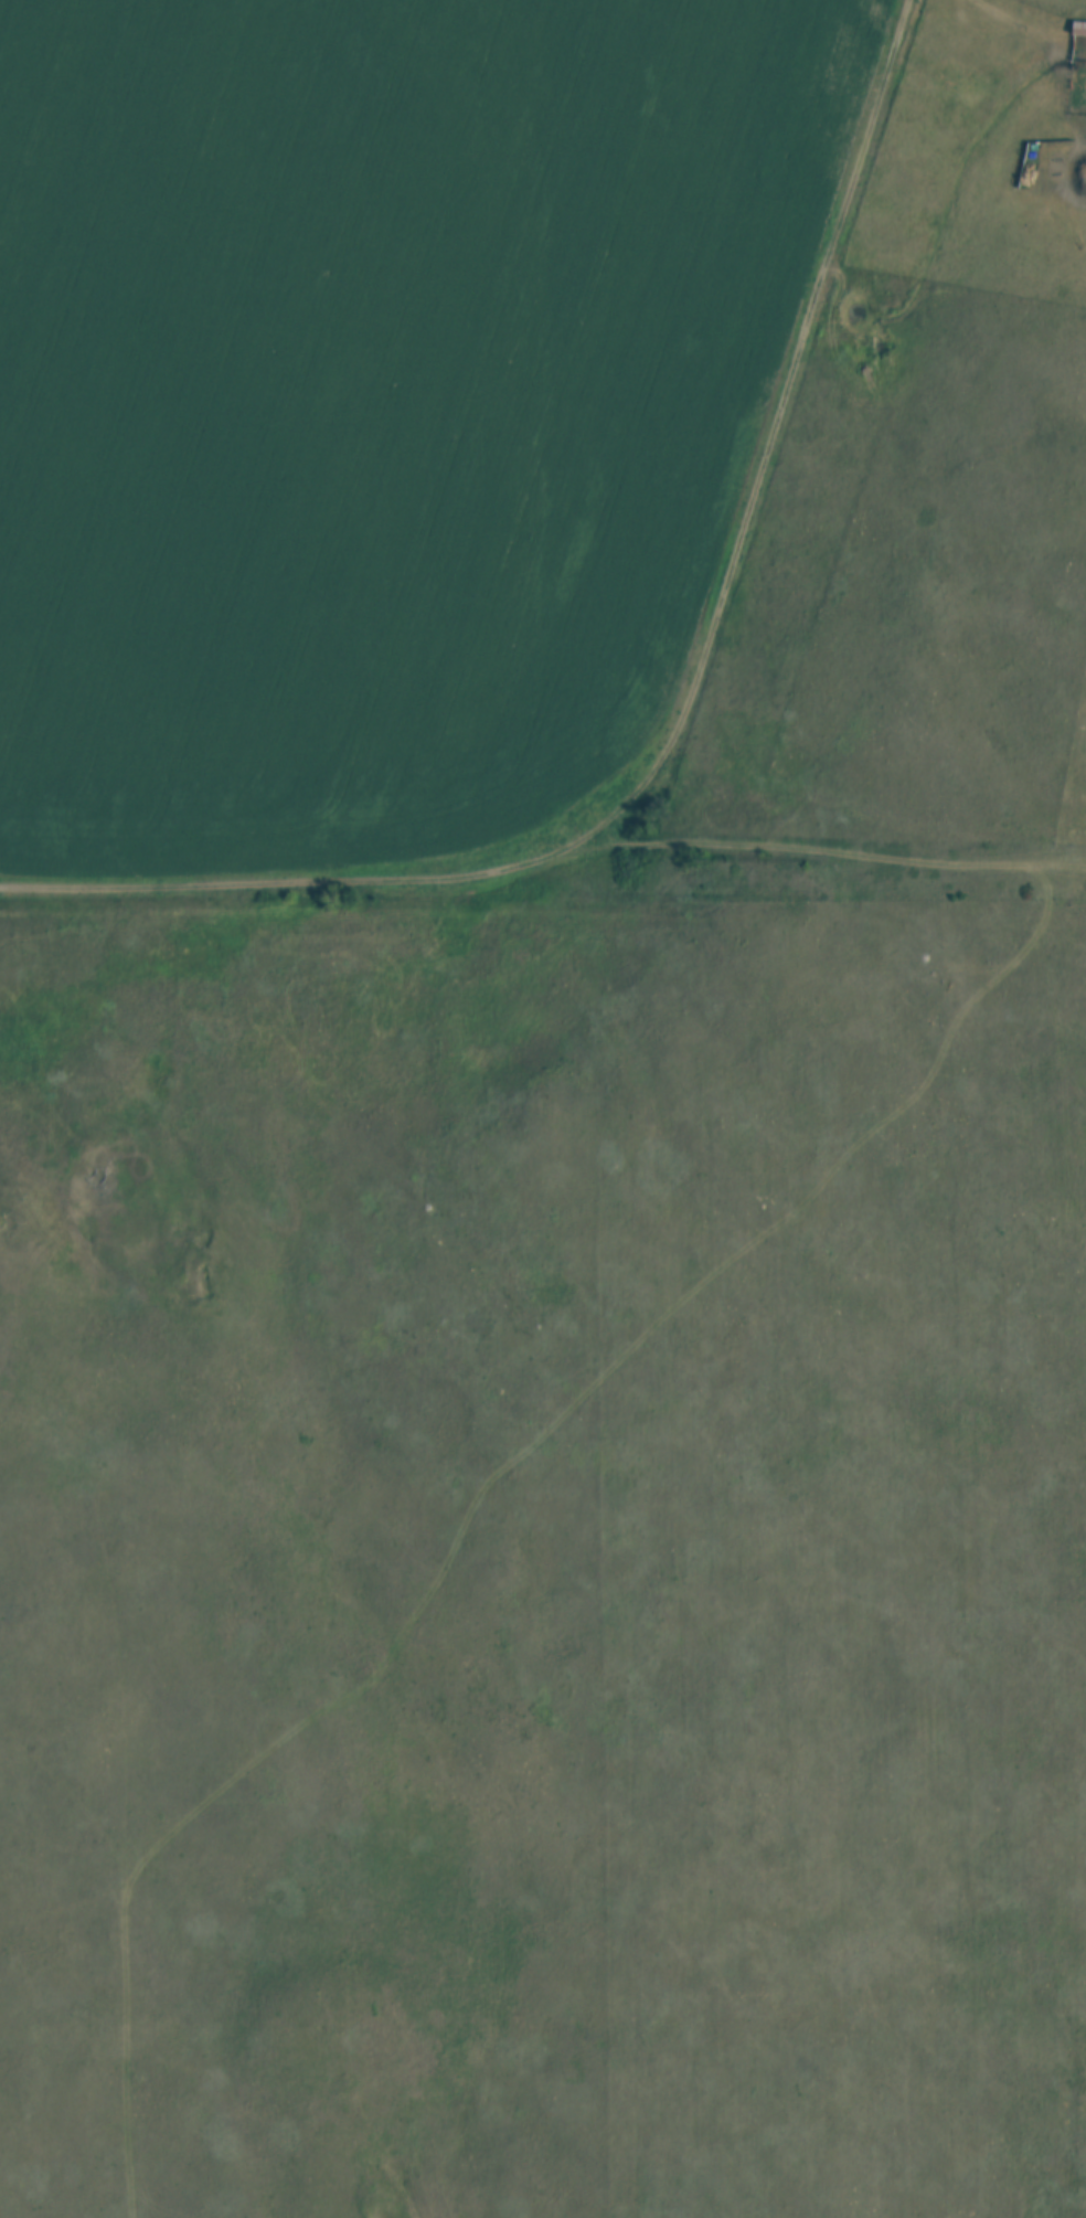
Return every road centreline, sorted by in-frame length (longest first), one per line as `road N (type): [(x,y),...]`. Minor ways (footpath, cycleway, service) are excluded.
road 1 (track): [(915,0),(673,744),(626,814),(534,861),(449,878),(0,887)]
road 2 (track): [(1085,861),(534,861)]

